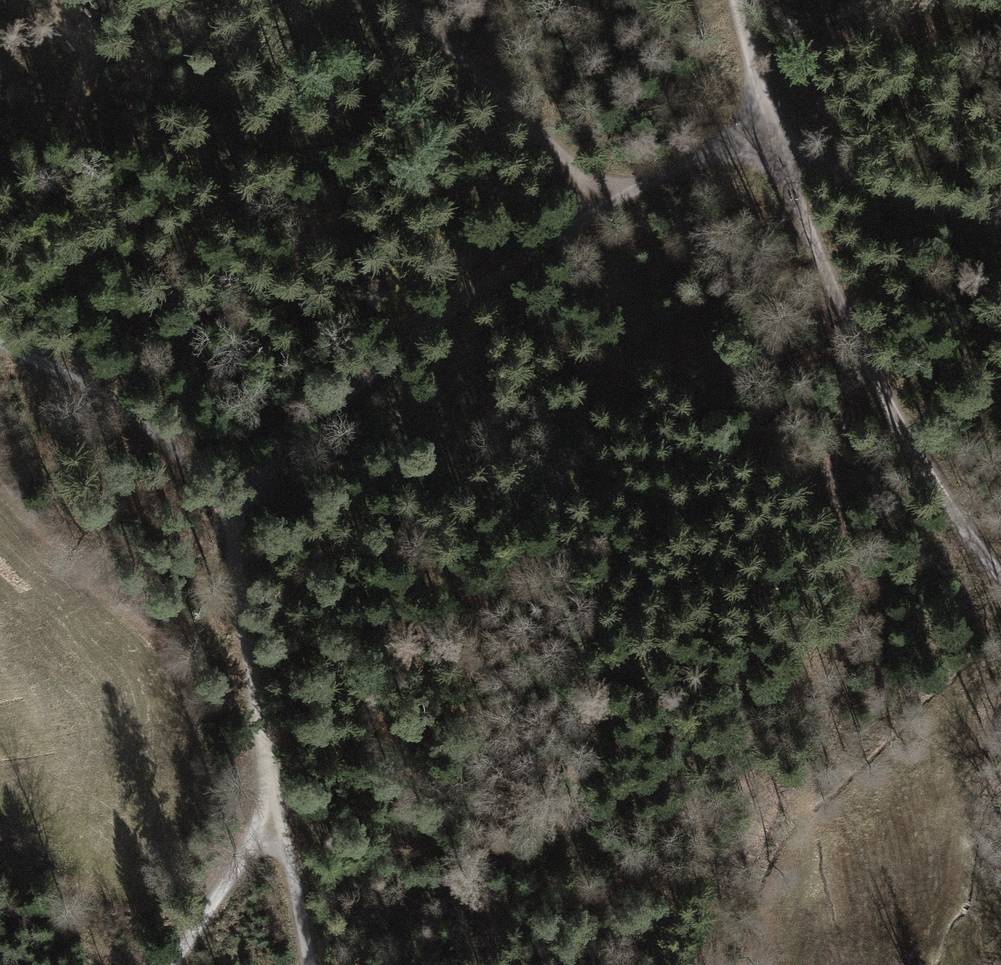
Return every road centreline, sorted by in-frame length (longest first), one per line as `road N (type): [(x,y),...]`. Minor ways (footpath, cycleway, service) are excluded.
road 1 (track): [(771,133),(882,389),(1000,567)]
road 2 (track): [(226,505),(368,373),(610,202)]
road 3 (track): [(911,437),(880,609),(792,801)]
road 4 (track): [(226,505),(149,421),(0,343)]
road 5 (track): [(269,779),(226,505)]
road 6 (track): [(610,202),(458,50),(422,0)]
road 7 (track): [(1000,220),(912,200),(771,133)]
road 8 (track): [(169,964),(244,876),(259,843),(269,779)]
road 9 (track): [(317,964),(269,779)]
road 10 (track): [(771,133),(610,202)]
road 11 (track): [(740,0),(771,133)]

